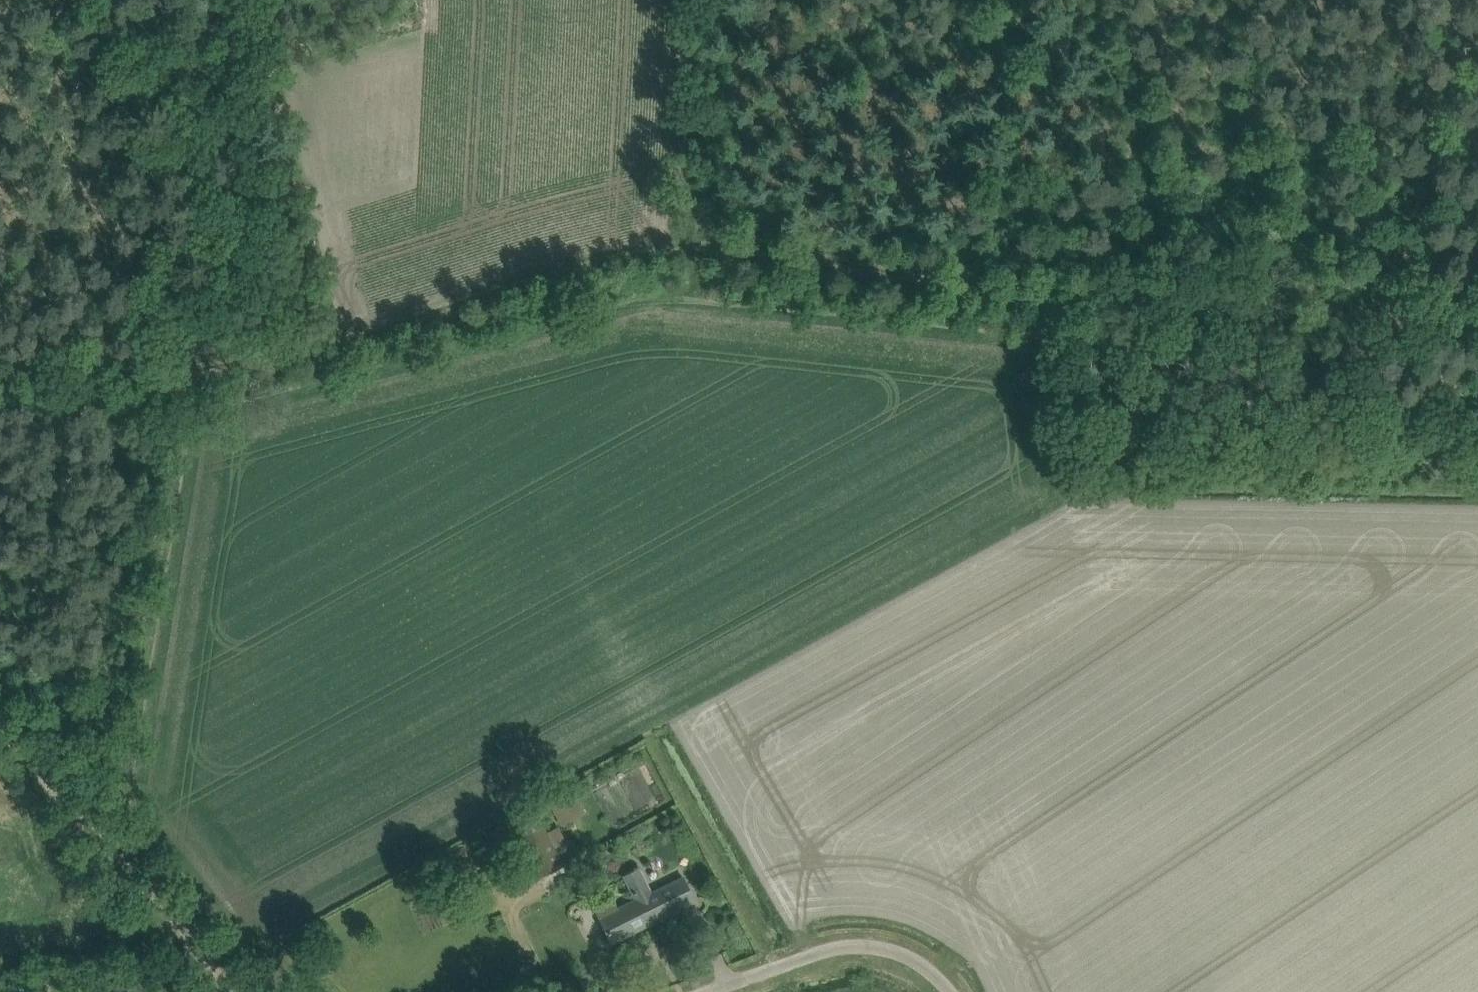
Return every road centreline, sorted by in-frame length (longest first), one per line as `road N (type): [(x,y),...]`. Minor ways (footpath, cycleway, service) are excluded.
road 1 (track): [(0,383),(216,382),(650,246),(697,241),(1145,303),(1477,329)]
road 2 (track): [(0,722),(228,991)]
road 3 (unclassified): [(956,991),(921,957),(873,949),(823,953),(714,991)]

